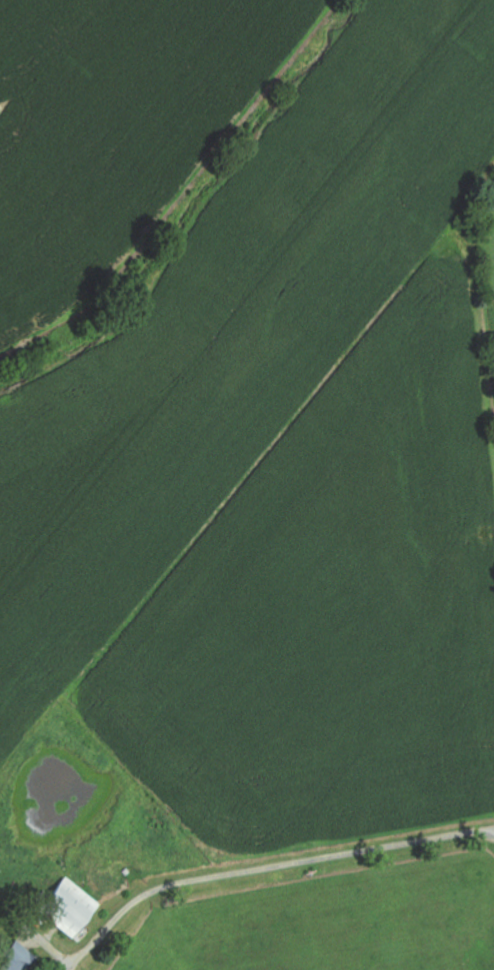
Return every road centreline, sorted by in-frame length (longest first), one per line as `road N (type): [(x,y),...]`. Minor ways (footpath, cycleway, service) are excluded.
road 1 (residential): [(493,821),(196,870),(126,895)]
road 2 (residential): [(126,895),(0,949)]

